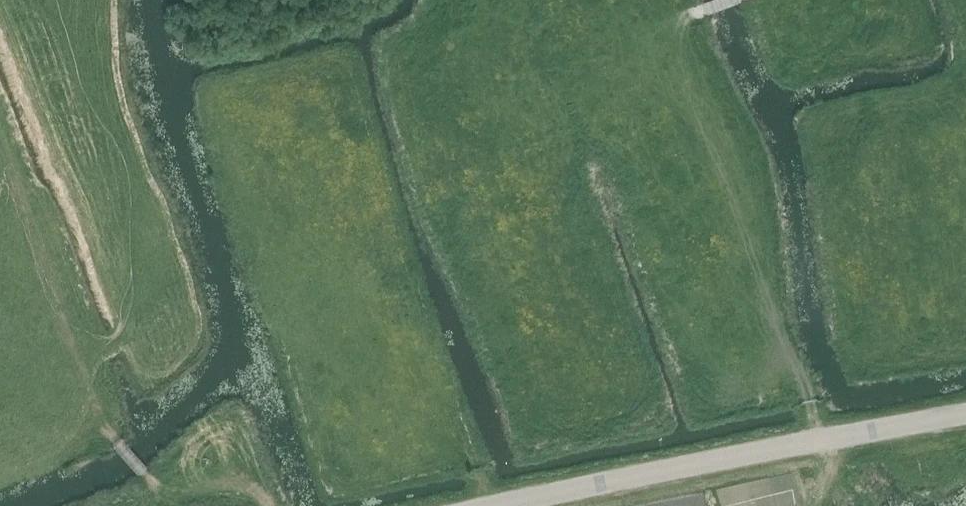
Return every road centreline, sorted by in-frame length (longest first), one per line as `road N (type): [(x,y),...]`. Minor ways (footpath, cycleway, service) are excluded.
road 1 (track): [(0,142),(73,357),(107,429),(172,494),(266,505)]
road 2 (unclassified): [(965,414),(501,505)]

